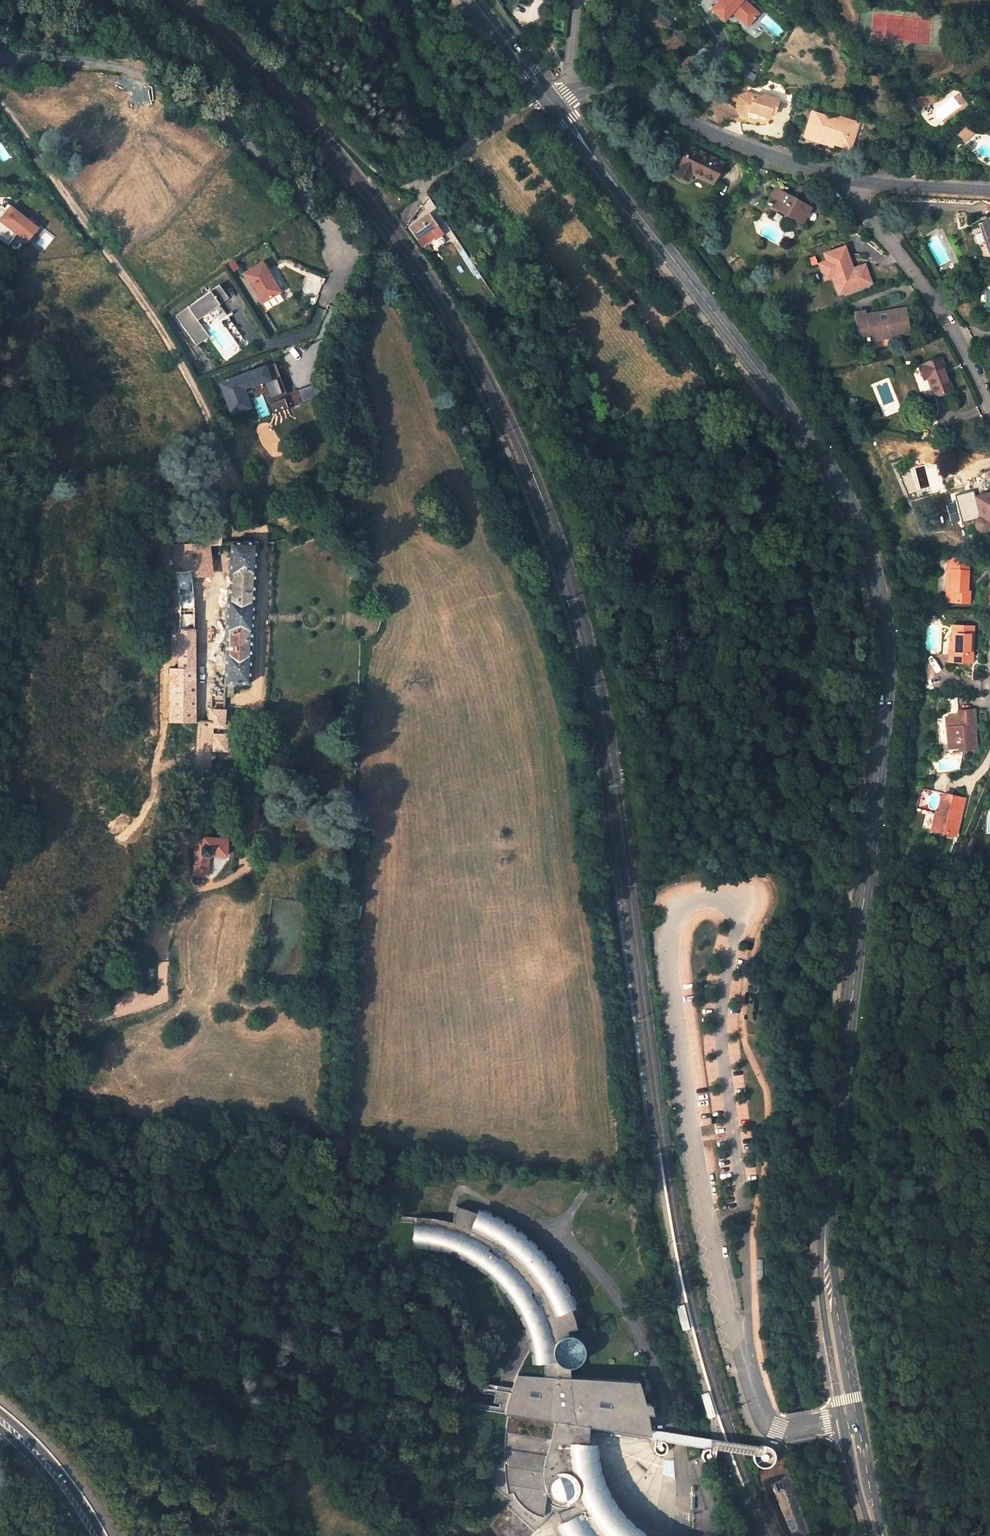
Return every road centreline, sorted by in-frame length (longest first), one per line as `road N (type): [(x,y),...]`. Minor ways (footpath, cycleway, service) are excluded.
road 1 (tertiary): [(555,105),(822,453),(866,540),(881,595),(887,687),(826,1217)]
road 2 (track): [(0,107),(164,332),(201,402),(223,480),(224,542),(195,796),(148,898),(30,1089),(0,1121)]
road 3 (residential): [(0,60),(100,61),(177,88),(211,110),(360,251)]
road 4 (residential): [(555,105),(588,86),(610,86),(744,147),(858,181)]
road 5 (tertiary): [(826,1217),(822,1294),(872,1535)]
road 6 (tertiary): [(882,1535),(826,1217)]
road 7 (residential): [(989,402),(935,303),(860,210),(858,181)]
road 8 (track): [(418,189),(401,77),(361,0)]
road 9 (secondary): [(101,1535),(55,1468),(0,1412)]
road 10 (secondary): [(0,1430),(42,1470),(85,1535)]
road 11 (residential): [(858,181),(989,191)]

